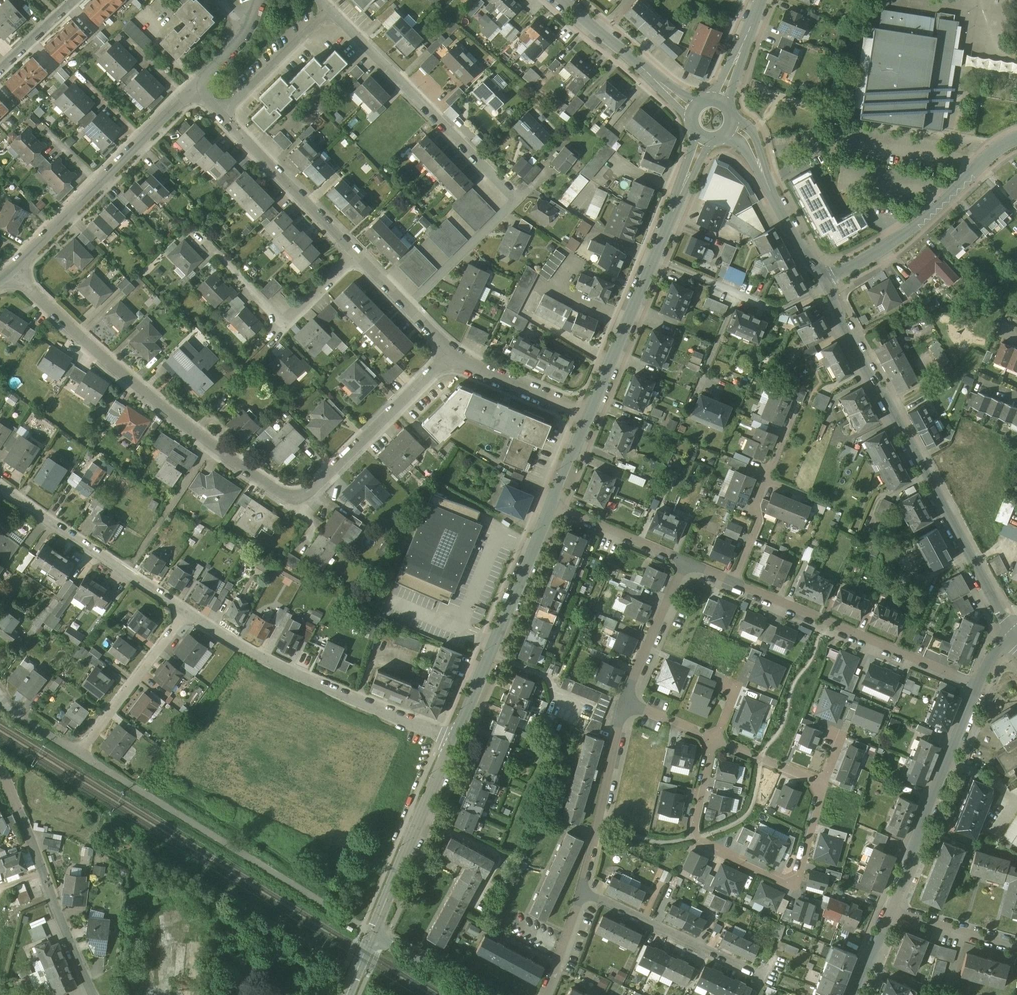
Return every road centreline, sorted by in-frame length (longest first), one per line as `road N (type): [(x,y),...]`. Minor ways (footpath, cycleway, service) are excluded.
road 1 (residential): [(455,353),(297,500),(209,445),(8,274)]
road 2 (residential): [(328,13),(514,204),(410,306)]
road 3 (residential): [(823,284),(1015,636)]
road 4 (residential): [(687,565),(822,627),(978,681)]
road 5 (residential): [(823,787),(795,876),(782,879),(699,843),(691,829),(715,743)]
road 6 (residential): [(454,740),(249,653),(189,614)]
road 7 (residential): [(189,614),(78,751),(0,701)]
road 8 (residential): [(193,91),(8,274)]
road 9 (tertiary): [(454,740),(552,507)]
road 10 (residential): [(889,906),(978,681)]
road 11 (residential): [(823,284),(917,227),(1016,140)]
road 12 (residential): [(91,994),(0,772)]
road 13 (residential): [(189,614),(0,486)]
road 14 (tertiary): [(374,932),(454,740)]
road 15 (residential): [(587,896),(624,703)]
road 16 (residential): [(357,257),(285,325),(219,256)]
road 17 (residential): [(222,119),(357,257)]
road 18 (residential): [(587,896),(761,976)]
road 19 (residential): [(730,127),(747,136),(823,284)]
road 20 (residential): [(654,259),(778,308),(823,284)]
road 21 (tertiary): [(588,419),(654,259)]
road 22 (residential): [(624,703),(687,565)]
road 23 (residential): [(328,13),(222,119)]
road 24 (residential): [(455,353),(588,419)]
road 25 (residential): [(552,507),(687,565)]
road 26 (residential): [(889,906),(1016,943)]
road 27 (tertiary): [(654,259),(703,137)]
road 28 (track): [(897,403),(948,373),(956,359),(929,317)]
road 29 (residential): [(695,108),(600,30)]
road 30 (residential): [(478,994),(374,932)]

